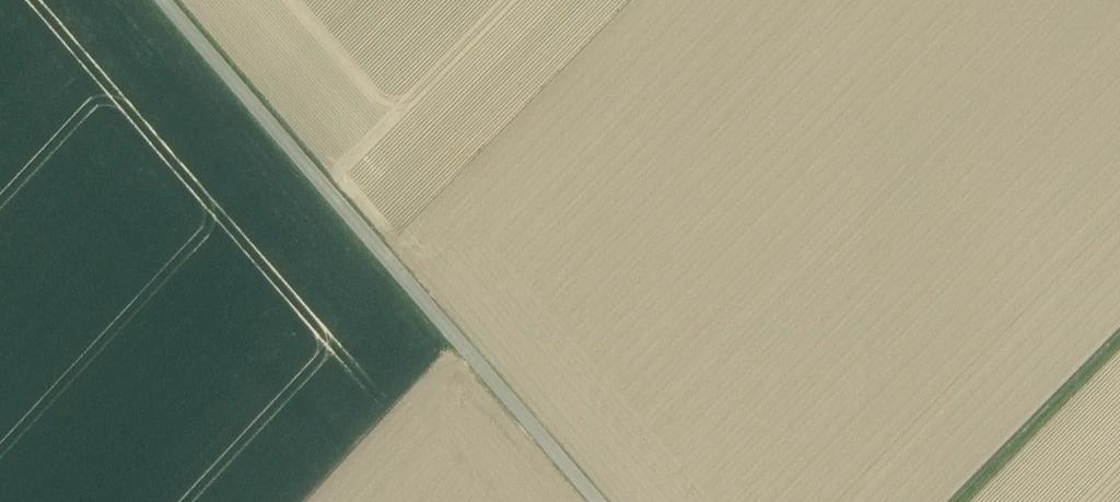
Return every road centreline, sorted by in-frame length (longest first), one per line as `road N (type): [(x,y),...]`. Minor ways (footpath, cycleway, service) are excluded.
road 1 (unclassified): [(596,501),(164,0)]
road 2 (track): [(963,501),(1119,343)]

